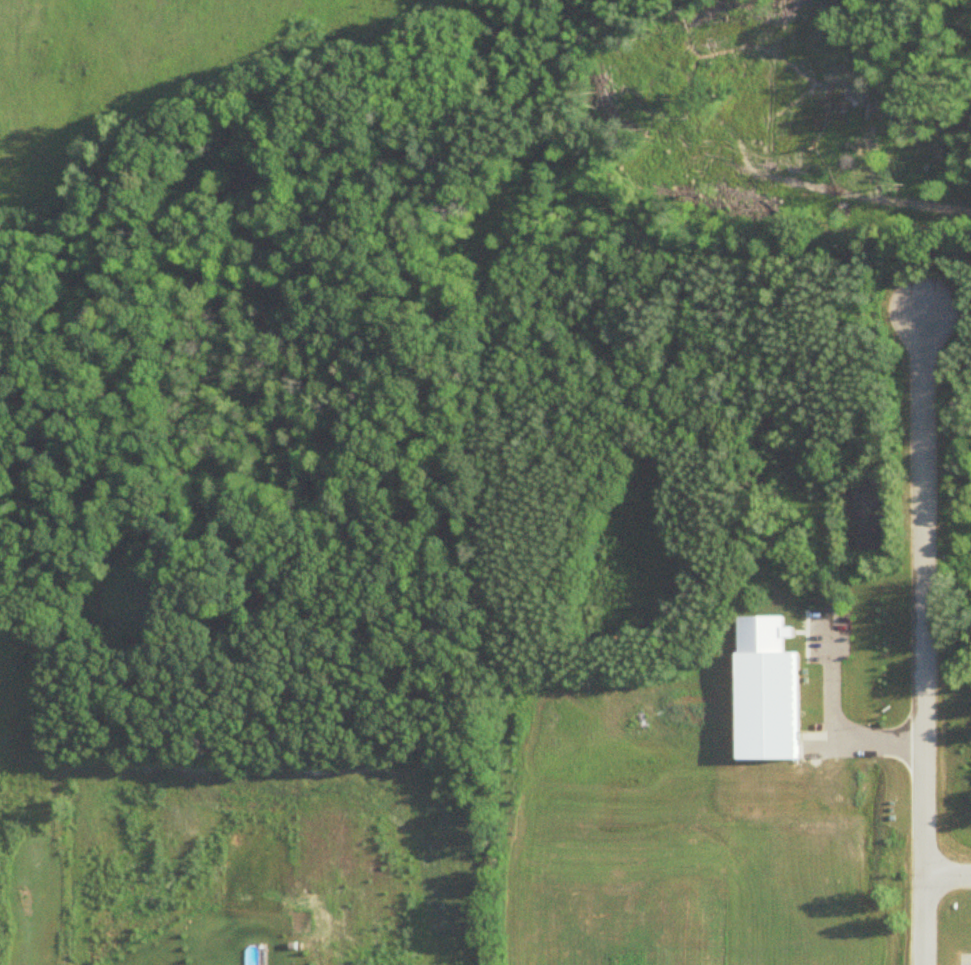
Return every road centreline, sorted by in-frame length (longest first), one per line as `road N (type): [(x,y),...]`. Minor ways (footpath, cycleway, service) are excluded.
road 1 (residential): [(918,308),(920,964)]
road 2 (track): [(970,211),(791,178),(614,114)]

